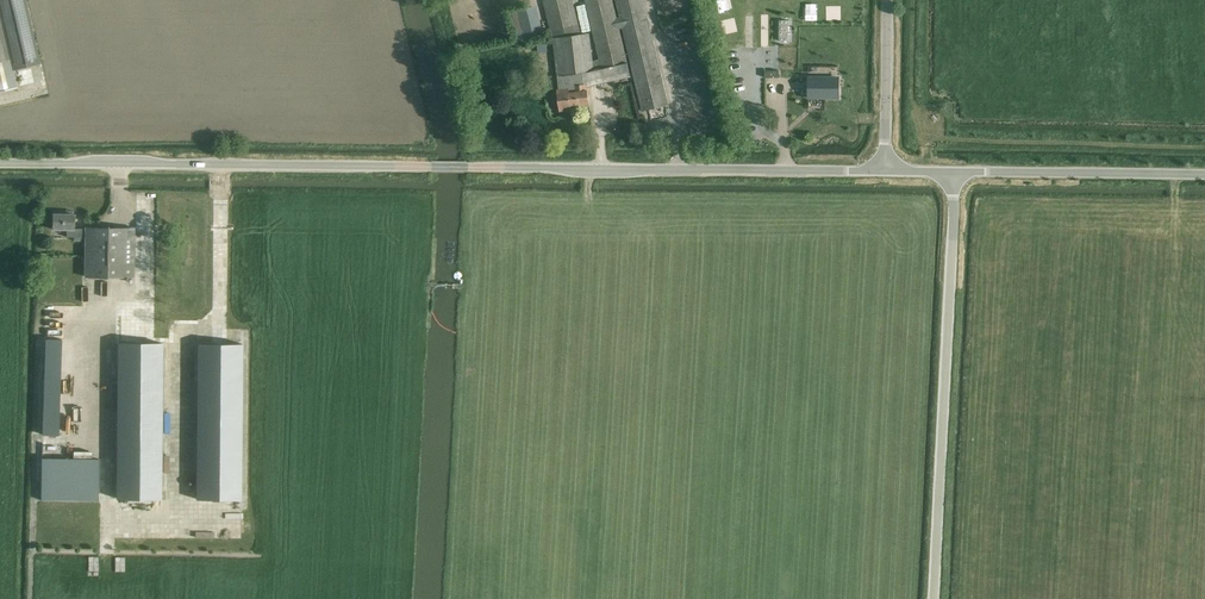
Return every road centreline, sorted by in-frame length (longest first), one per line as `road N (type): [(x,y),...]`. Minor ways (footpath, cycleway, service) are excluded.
road 1 (unclassified): [(430,167),(884,172)]
road 2 (unclassified): [(430,167),(0,164)]
road 3 (unclassified): [(932,598),(955,172)]
road 4 (unclassified): [(955,172),(1204,176)]
road 5 (unclassified): [(884,172),(886,0)]

